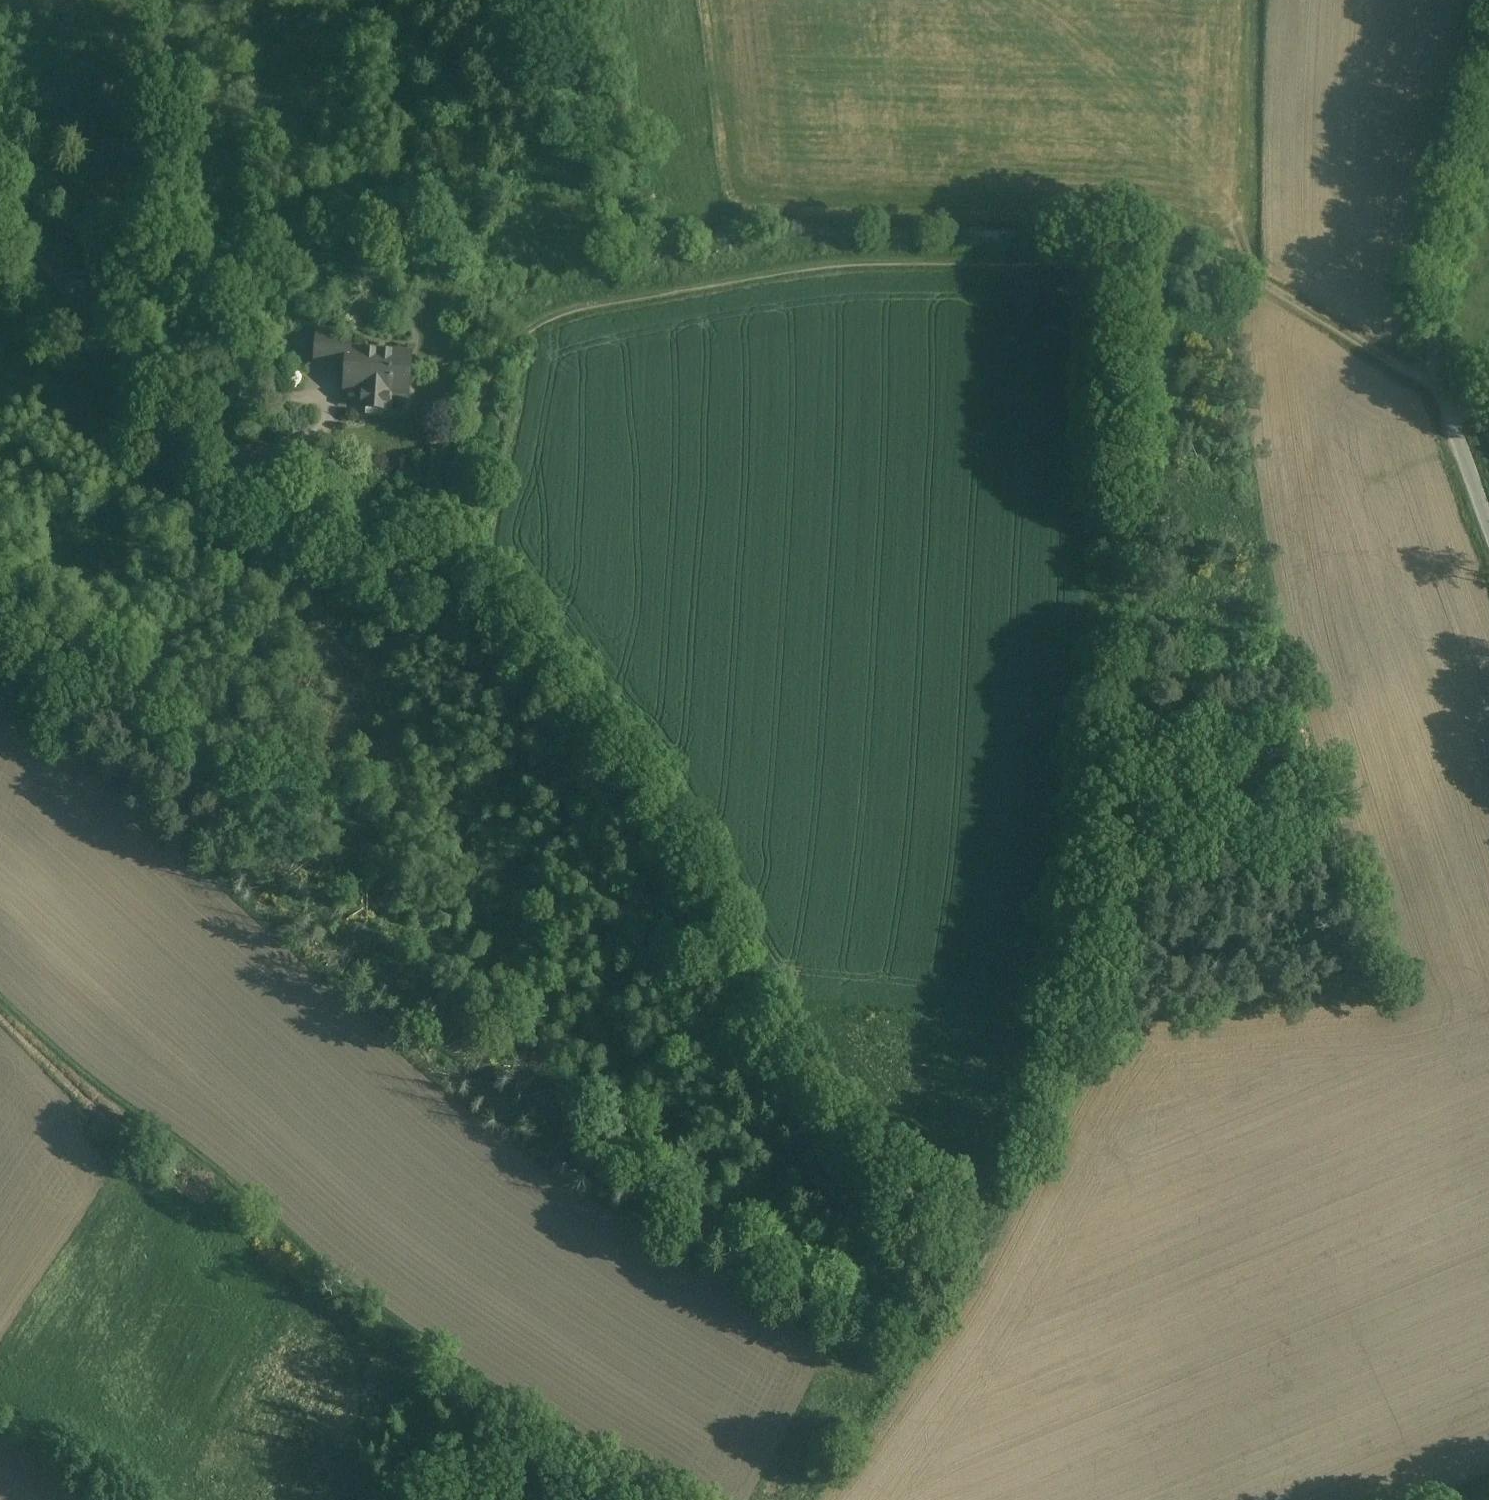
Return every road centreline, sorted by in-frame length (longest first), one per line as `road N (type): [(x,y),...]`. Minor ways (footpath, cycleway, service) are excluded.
road 1 (track): [(0,212),(115,361),(187,431),(430,521),(484,383),(521,332),(606,303),(852,261),(1172,250),(1245,271),(1444,386)]
road 2 (unclassified): [(1488,127),(1443,252),(1426,334),(1444,386)]
road 3 (unclassified): [(1444,386),(1488,514)]

